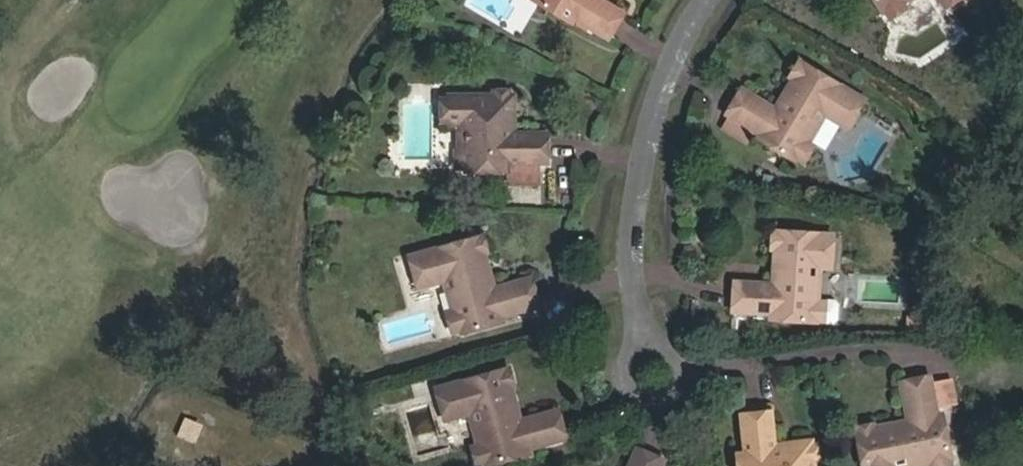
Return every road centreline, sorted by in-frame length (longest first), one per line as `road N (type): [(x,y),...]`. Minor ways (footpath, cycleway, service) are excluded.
road 1 (residential): [(703,0),(657,94),(636,183),(632,280),(653,354)]

